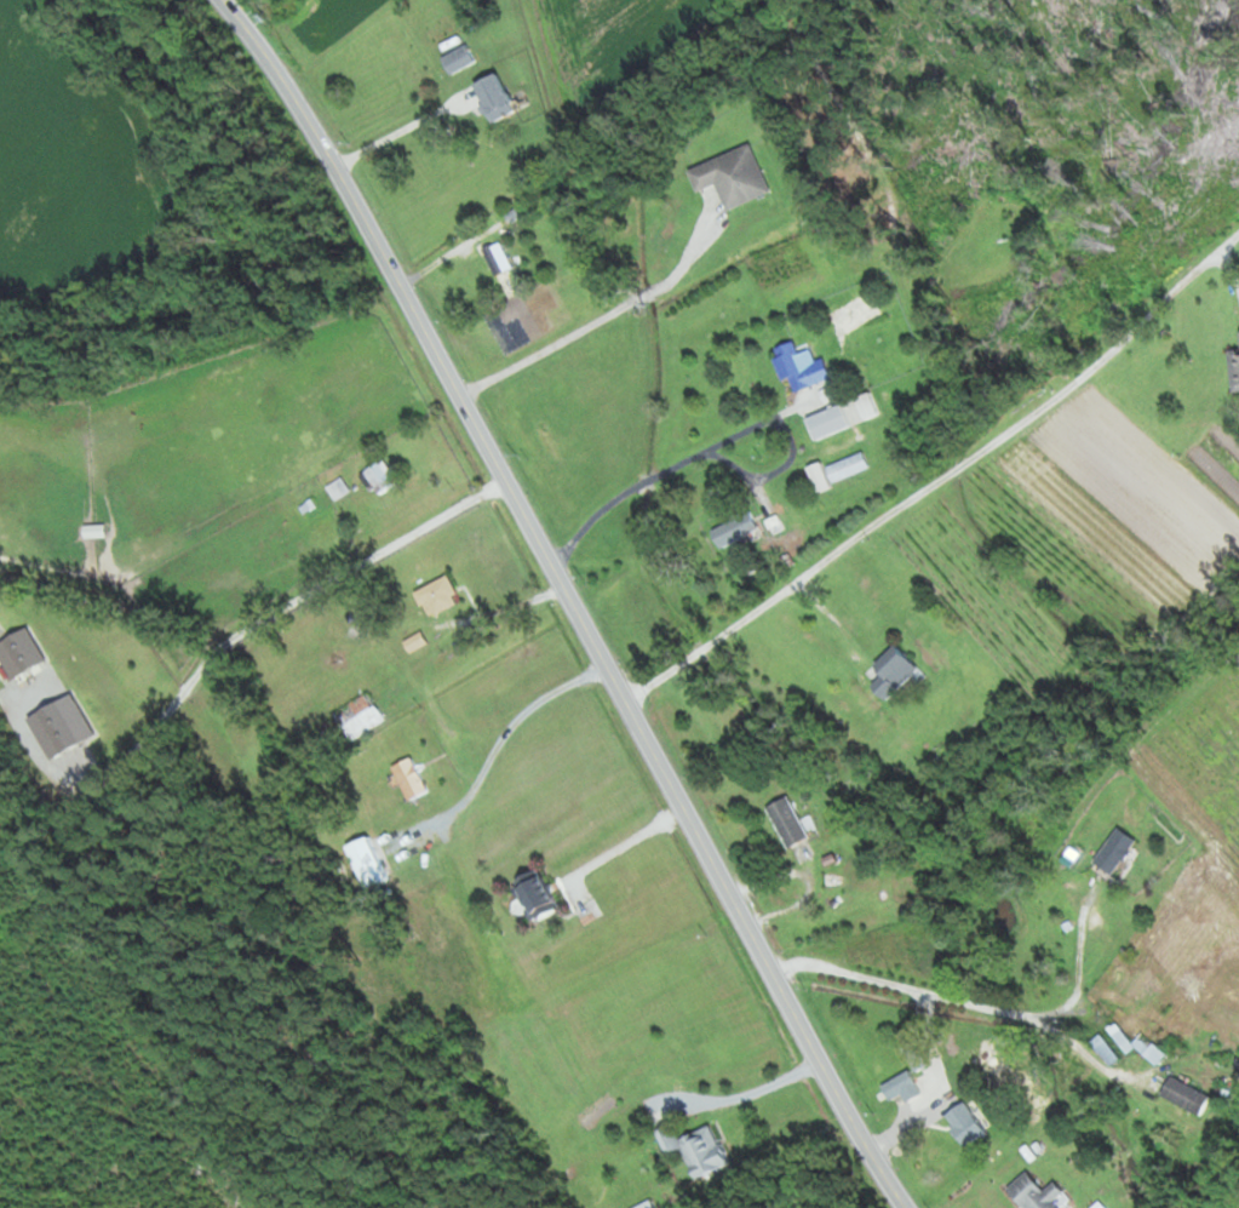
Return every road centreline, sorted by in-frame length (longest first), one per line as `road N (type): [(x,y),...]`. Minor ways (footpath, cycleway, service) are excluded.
road 1 (secondary): [(907,1207),(857,1130),(368,216),(309,114),(227,0)]
road 2 (residential): [(629,698),(1063,393),(1238,236)]

